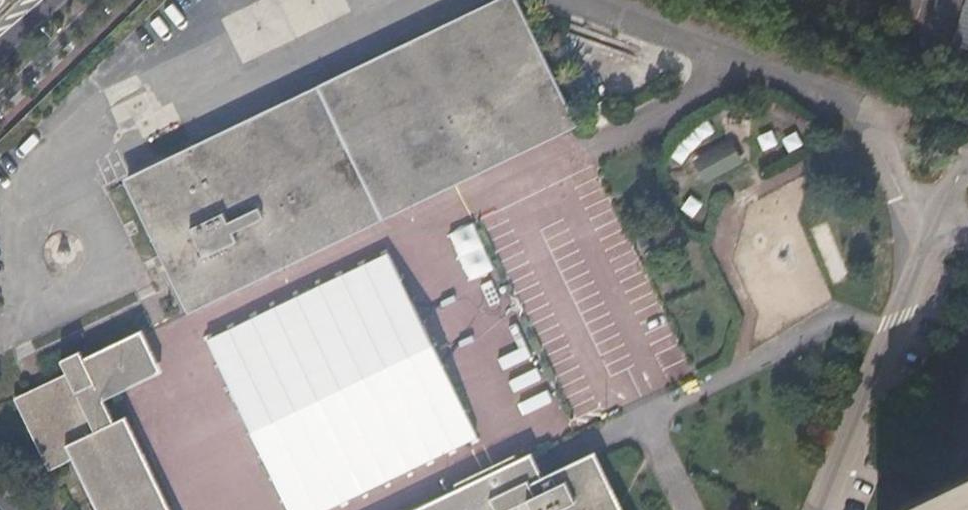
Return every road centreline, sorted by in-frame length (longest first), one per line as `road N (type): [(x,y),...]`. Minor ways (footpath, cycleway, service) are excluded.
road 1 (motorway): [(0,80),(142,0)]

